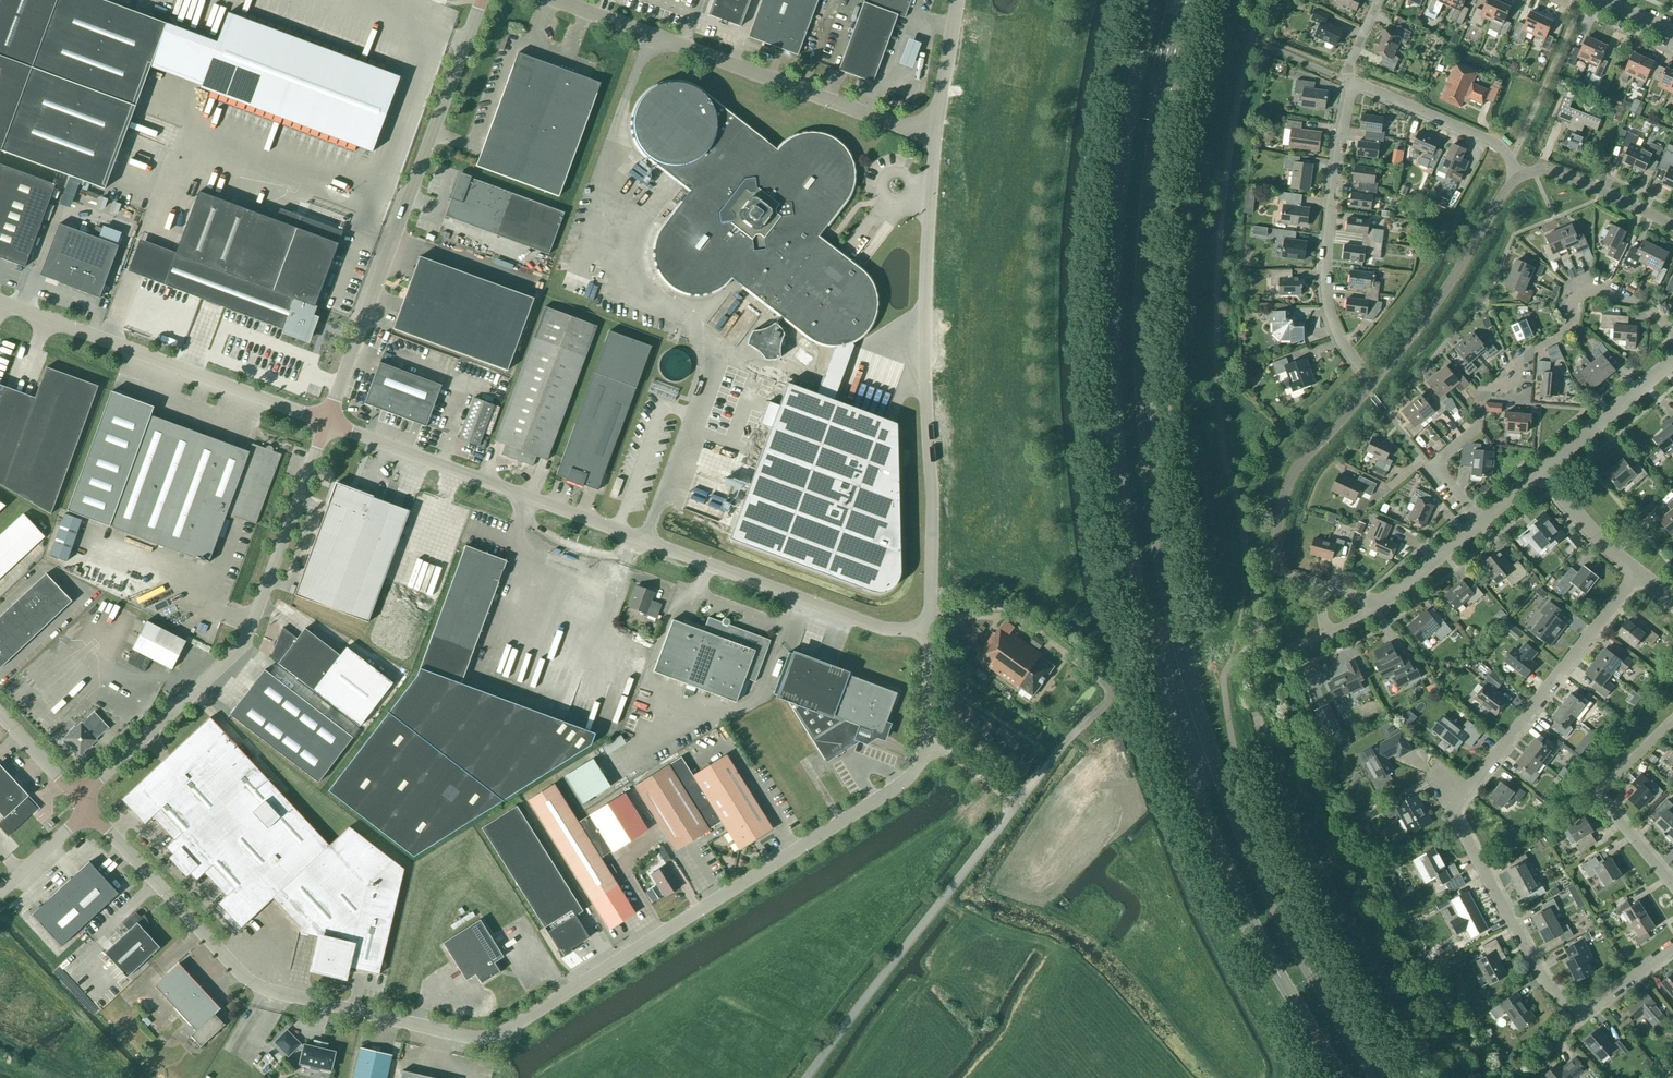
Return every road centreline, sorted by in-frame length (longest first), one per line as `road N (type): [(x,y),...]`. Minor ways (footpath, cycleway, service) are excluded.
road 1 (secondary): [(1378,1077),(1301,954),(1242,831),(1198,710),(1165,576),(1143,411),(1143,277),(1152,162),(1183,0)]
road 2 (secondary): [(1152,0),(1124,158),(1112,307),(1120,463),(1138,589),(1172,720),(1228,872),(1273,965),(1343,1077)]
road 3 (unclassified): [(939,740),(887,794),(484,1037),(254,982),(88,811)]
road 4 (unclassified): [(930,630),(884,628),(326,422)]
road 5 (residential): [(1582,1010),(1563,1004),(1539,977),(1459,812),(1637,573)]
road 6 (unclassified): [(930,630),(925,297),(938,132)]
road 7 (unclassified): [(78,798),(243,645),(326,422)]
road 8 (unclassified): [(326,422),(482,0)]
road 9 (unclassified): [(805,1077),(1018,803),(939,740)]
road 10 (unclassified): [(938,132),(900,126),(555,0)]
road 11 (residential): [(1434,467),(1474,431),(1480,396),(1524,401),(1529,351),(1570,327),(1576,294),(1590,287),(1615,296),(1659,318),(1672,336)]
road 12 (unclassified): [(326,422),(0,302)]
road 13 (residential): [(1372,385),(1339,341),(1325,284),(1334,164),(1353,82)]
road 14 (residential): [(1326,588),(1276,568),(1280,518),(1305,457),(1372,385)]
road 15 (residential): [(1372,385),(1520,177)]
road 16 (residential): [(1672,888),(1602,792),(1672,722)]
road 17 (residential): [(1520,177),(1492,141),(1353,82)]
road 18 (unclassified): [(1542,473),(1672,359)]
road 19 (residential): [(1520,177),(1543,170),(1564,176),(1672,226)]
road 20 (residential): [(1542,473),(1637,573)]
road 21 (unclassified): [(1377,607),(1481,522)]
road 22 (unclassified): [(938,132),(957,0)]
road 23 (unclassified): [(88,811),(0,893)]

